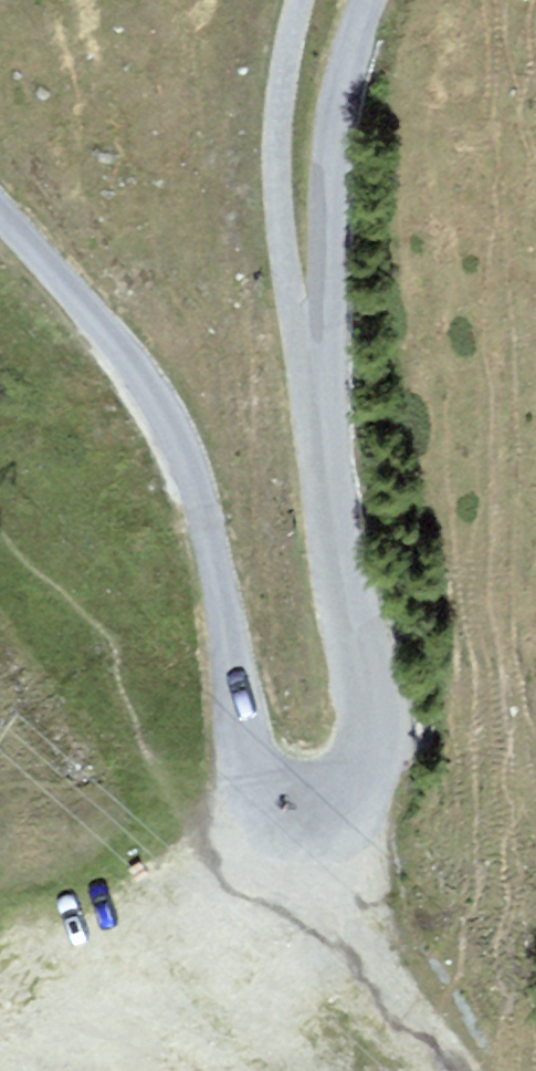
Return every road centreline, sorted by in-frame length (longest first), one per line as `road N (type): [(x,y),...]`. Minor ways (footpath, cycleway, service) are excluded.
road 1 (unclassified): [(368,0),(336,117),(319,411),(364,760),(356,798),(326,815),(295,818),(269,808),(251,777),(200,501),(159,401),(0,209)]
road 2 (track): [(295,818),(437,1070)]

